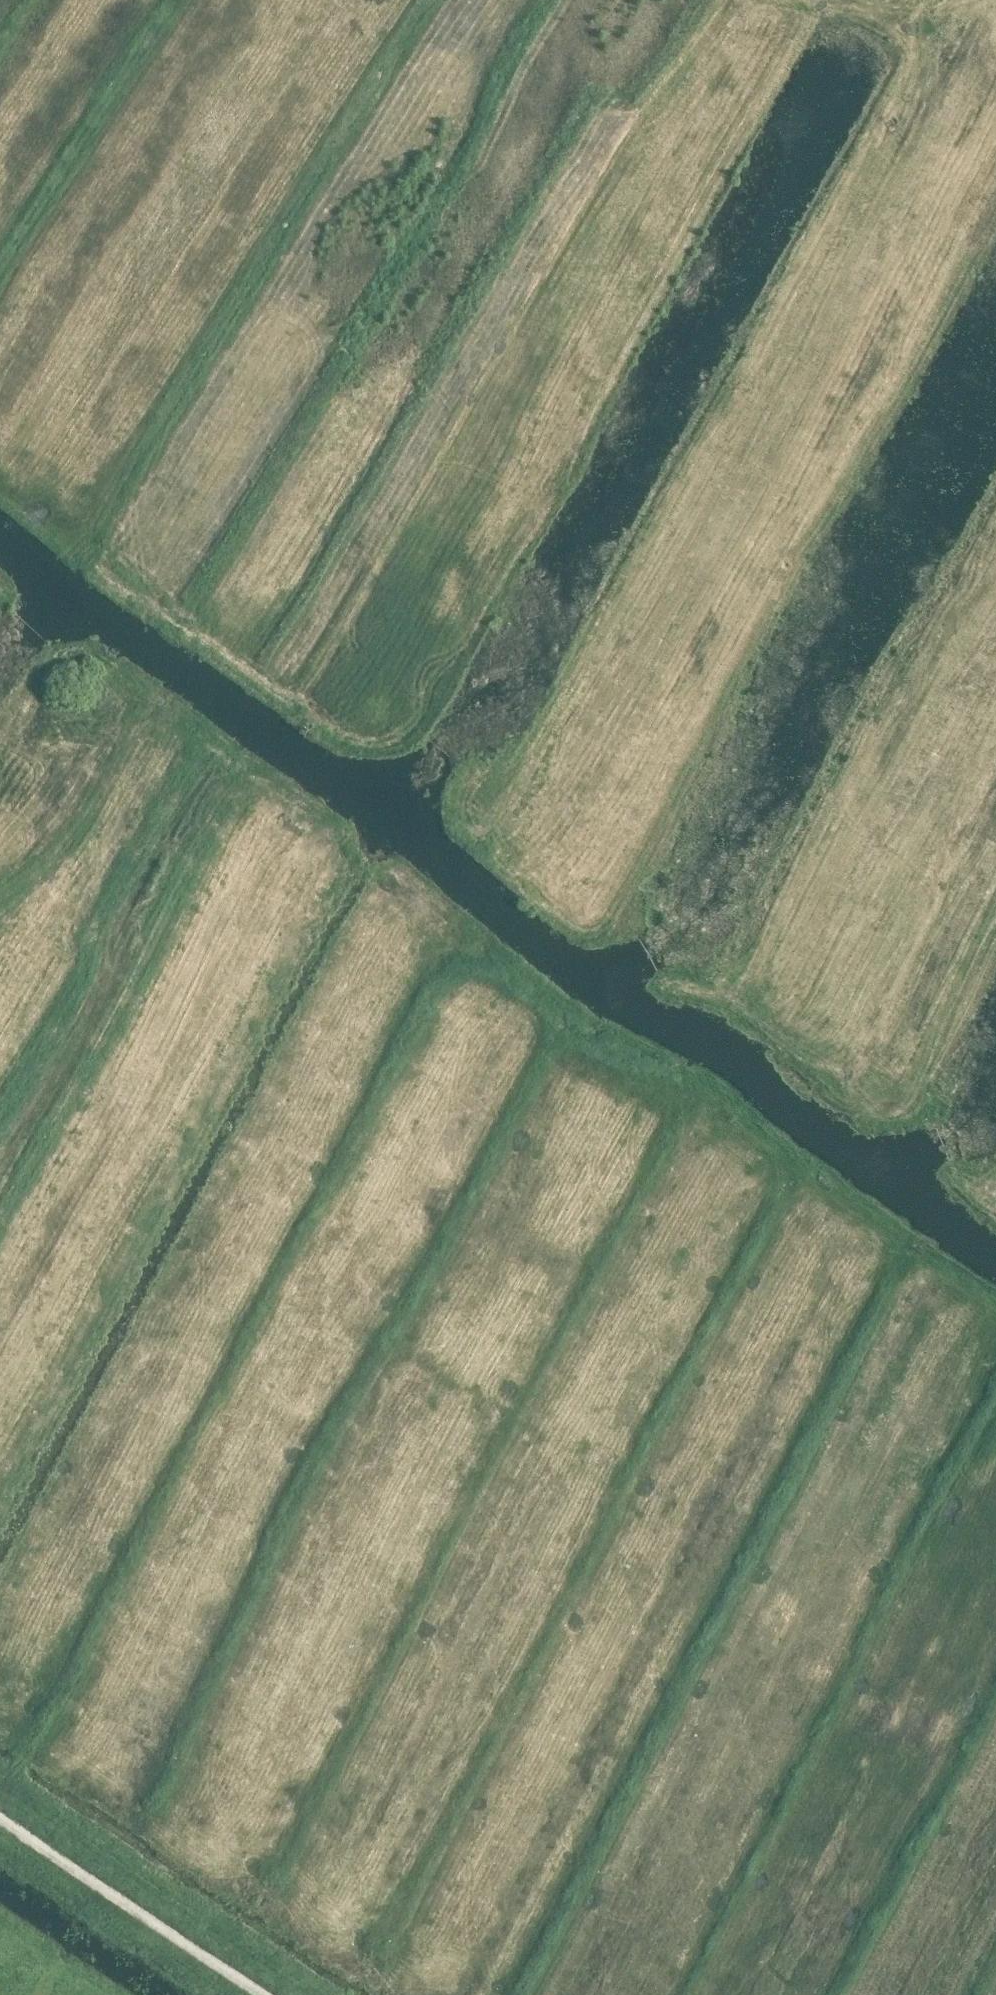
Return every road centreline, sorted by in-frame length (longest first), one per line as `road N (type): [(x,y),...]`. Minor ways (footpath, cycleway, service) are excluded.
road 1 (track): [(0,1817),(261,1994)]

